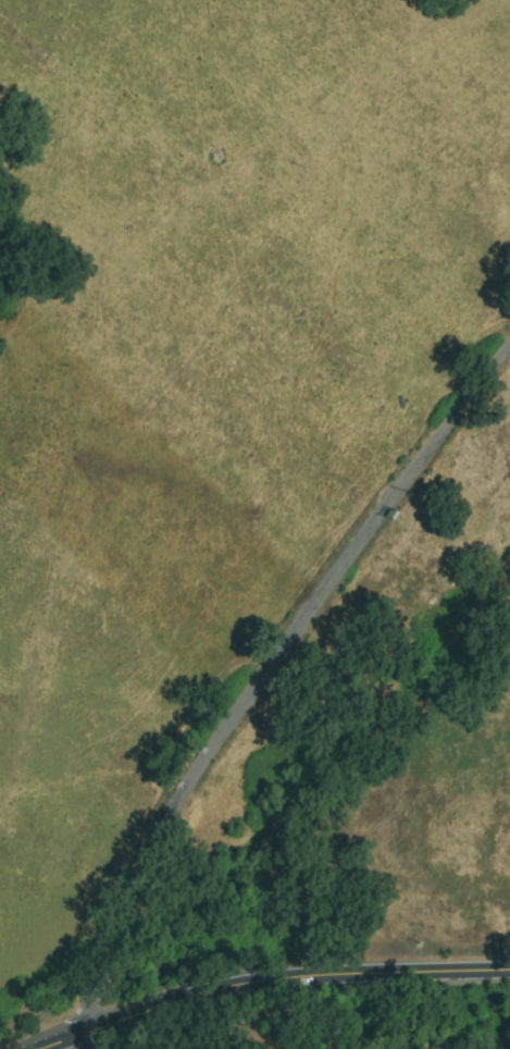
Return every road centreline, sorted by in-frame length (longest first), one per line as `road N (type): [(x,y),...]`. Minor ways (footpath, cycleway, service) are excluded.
road 1 (tertiary): [(42,1048),(172,805),(509,333)]
road 2 (primary): [(42,1048),(136,1015),(269,986),(509,970)]

